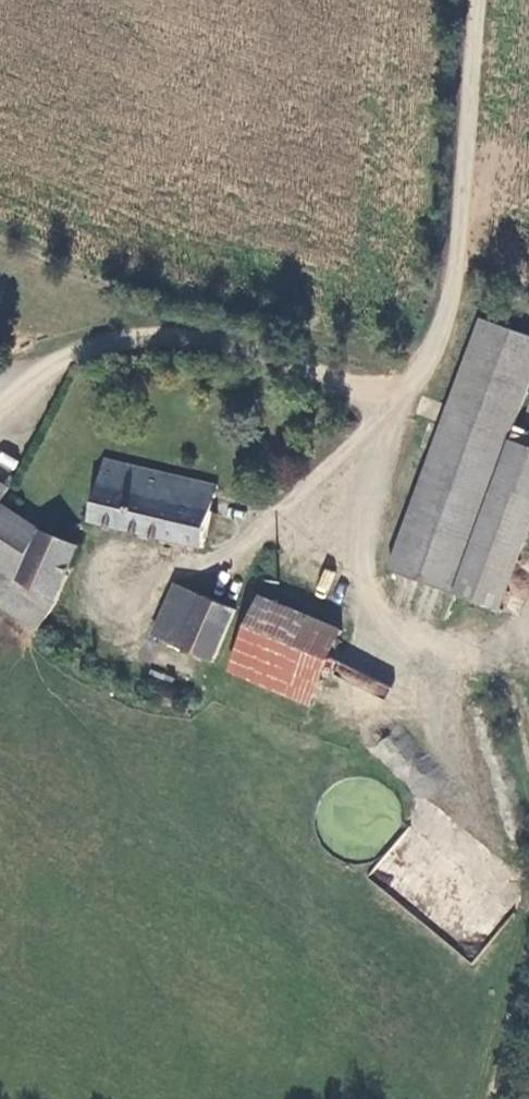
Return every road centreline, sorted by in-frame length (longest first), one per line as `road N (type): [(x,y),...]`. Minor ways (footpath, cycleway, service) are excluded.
road 1 (unclassified): [(480,0),(476,126),(449,328),(383,424)]

